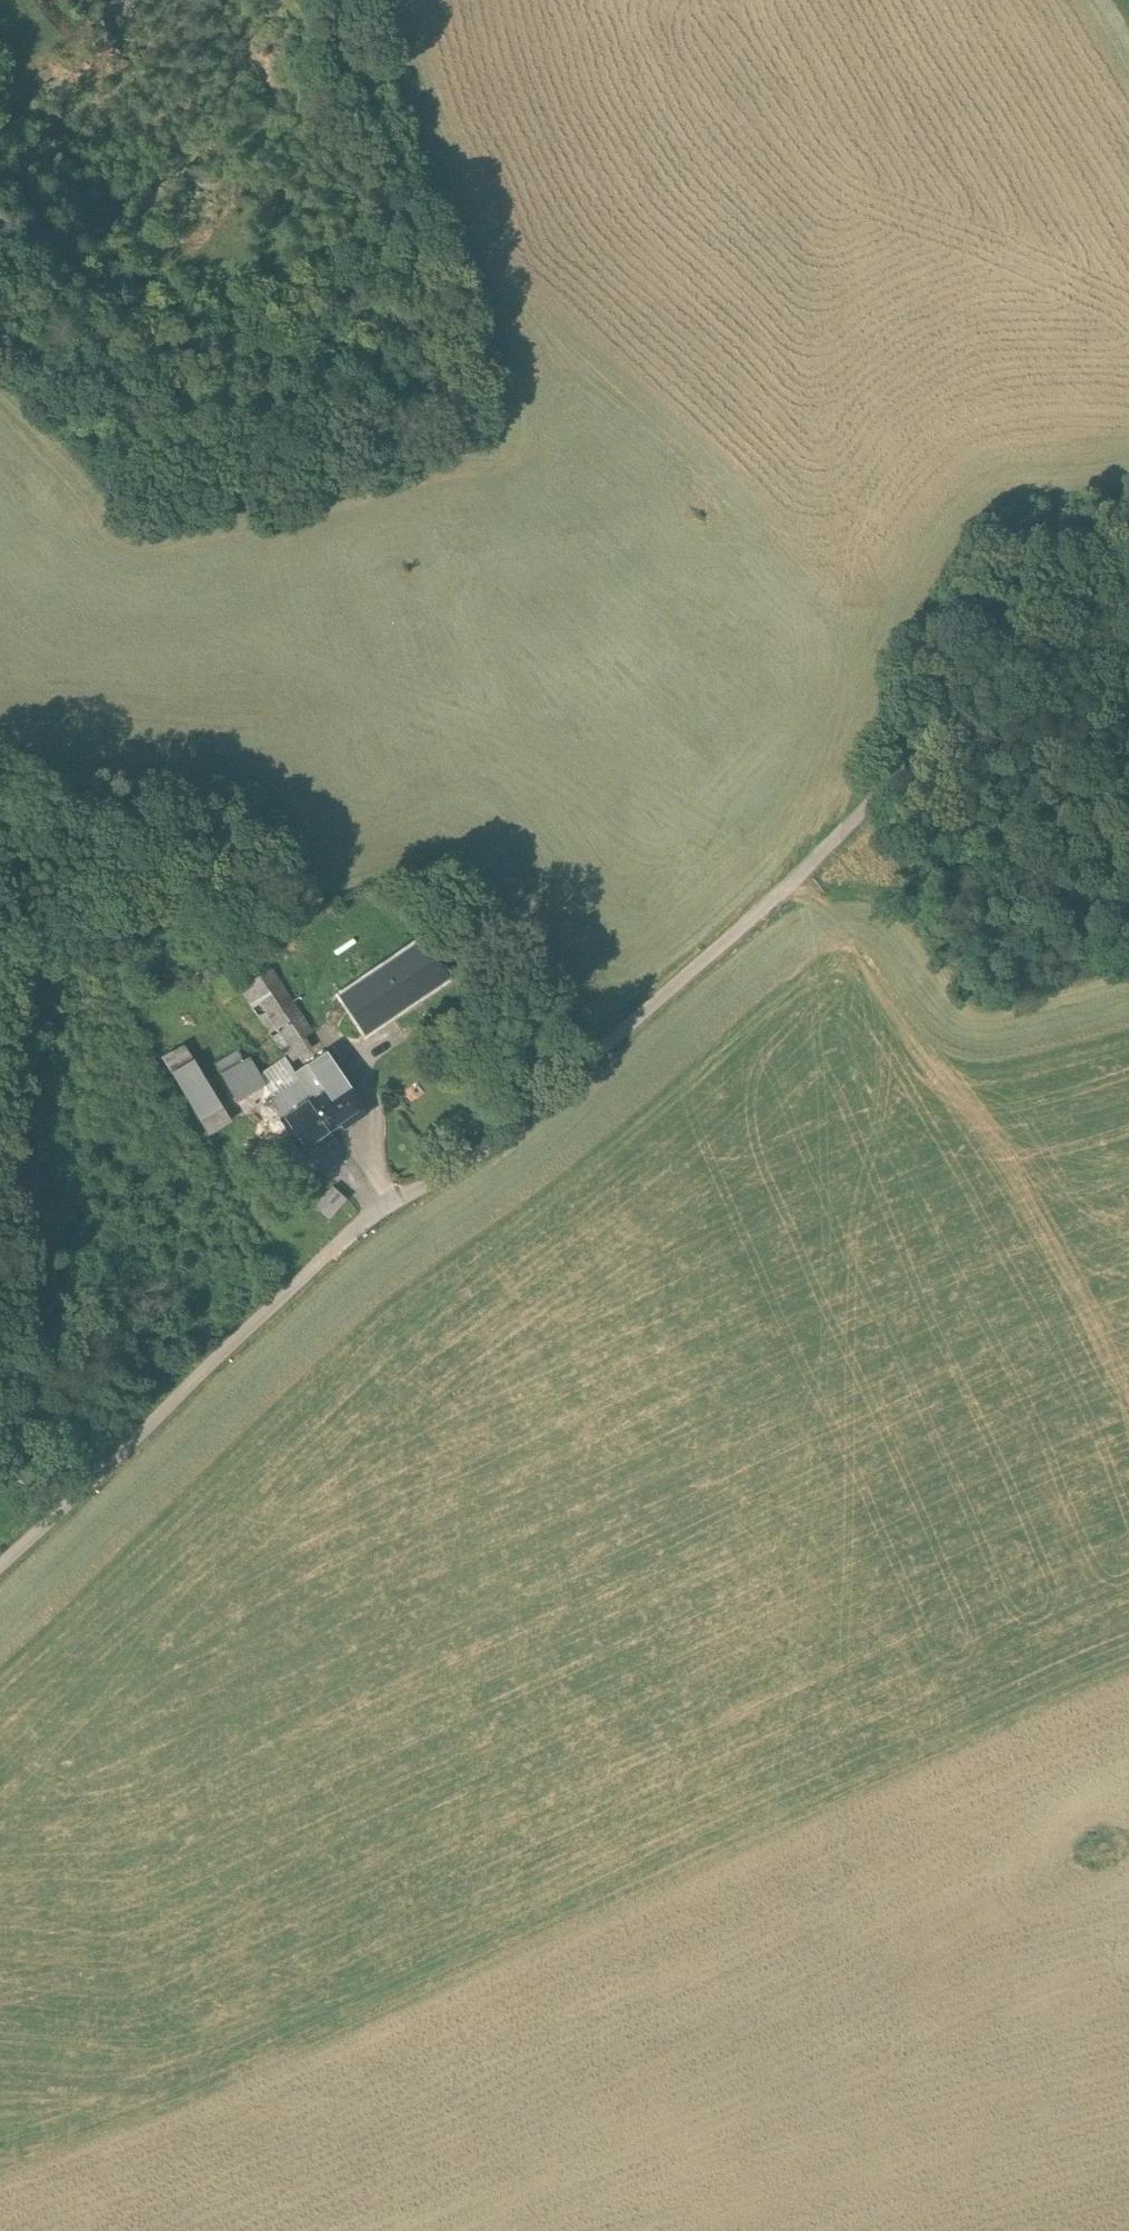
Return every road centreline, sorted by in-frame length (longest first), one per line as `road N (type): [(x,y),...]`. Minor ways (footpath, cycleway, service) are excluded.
road 1 (track): [(1128,587),(1052,631),(816,856),(394,1199)]

